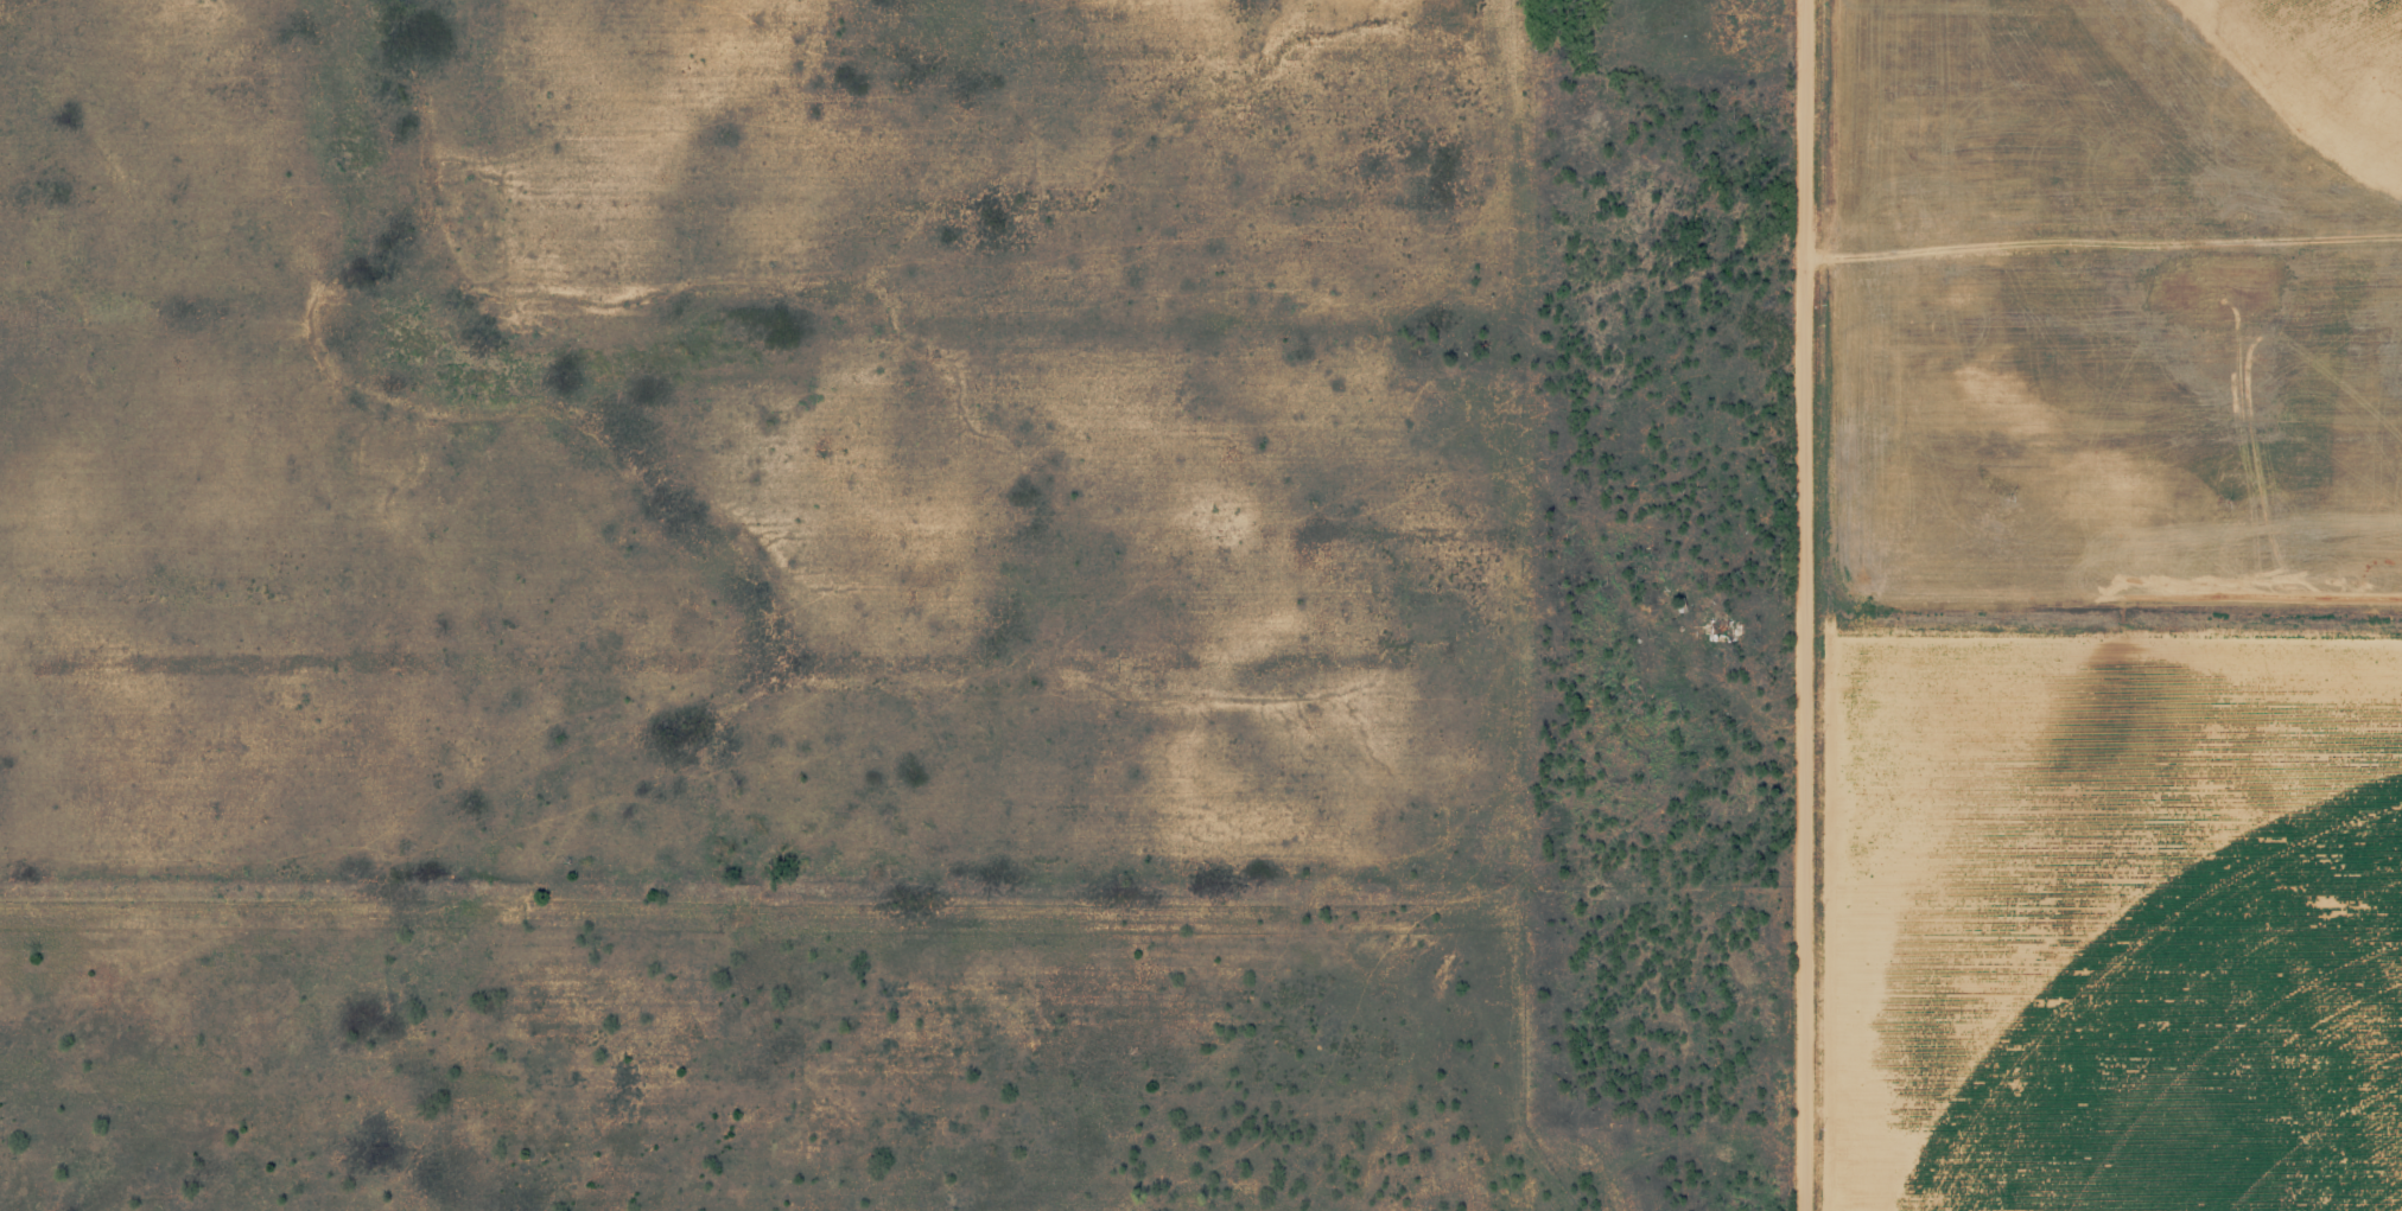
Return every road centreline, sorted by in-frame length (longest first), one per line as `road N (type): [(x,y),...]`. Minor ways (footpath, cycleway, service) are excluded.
road 1 (residential): [(1809,1210),(1806,0)]

